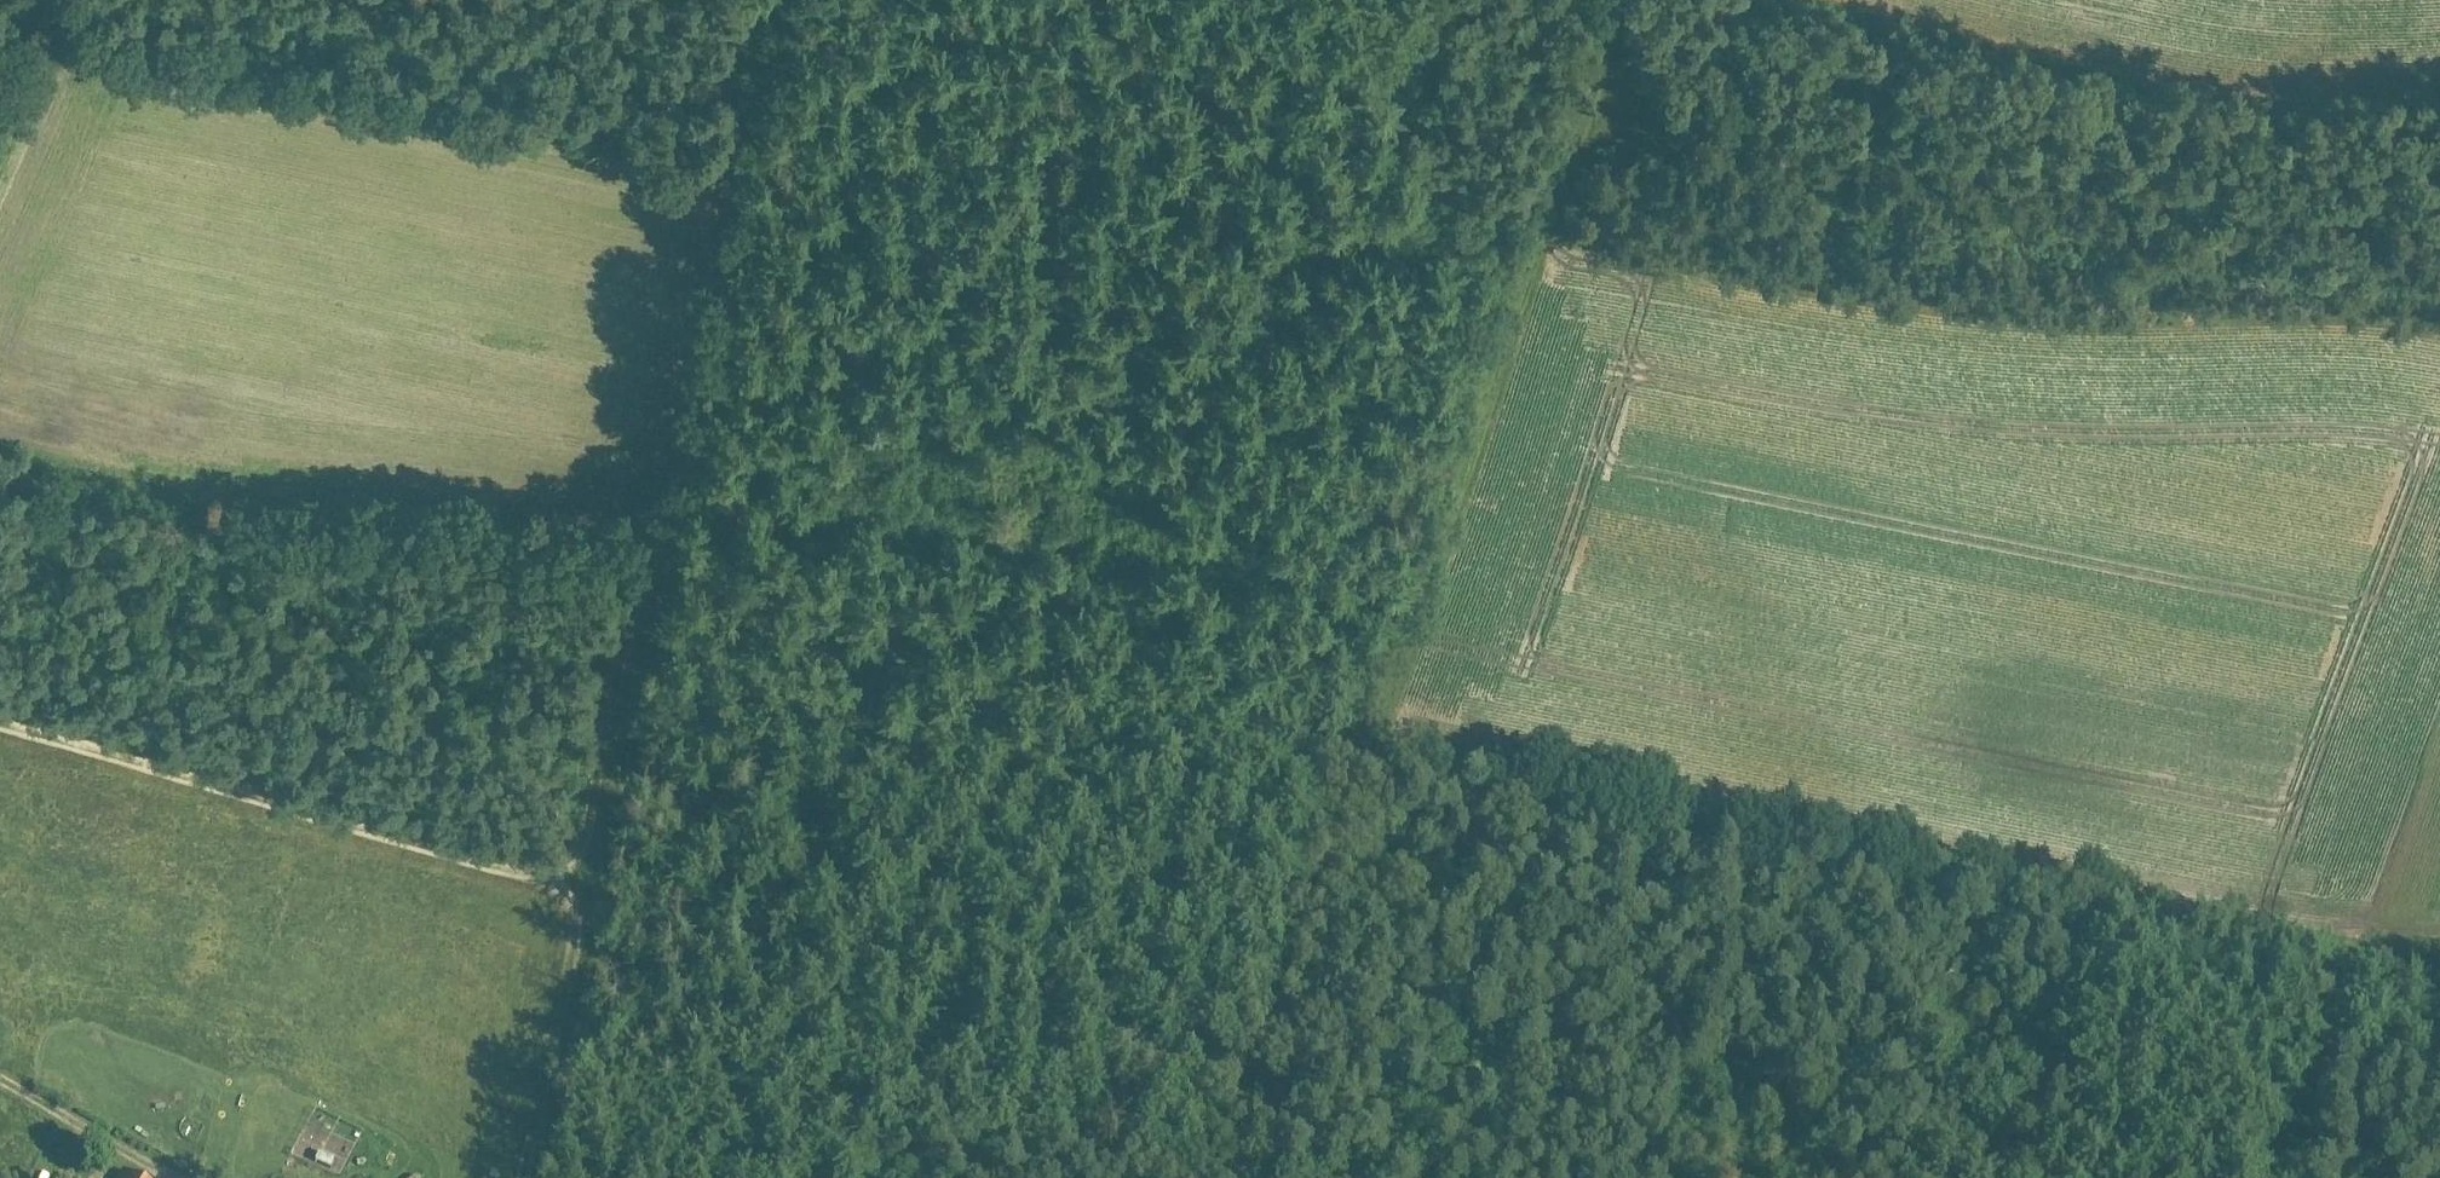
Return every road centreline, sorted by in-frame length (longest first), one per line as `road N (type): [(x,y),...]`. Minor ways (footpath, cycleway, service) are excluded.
road 1 (track): [(0,723),(554,897),(645,636),(1369,767),(1615,0)]
road 2 (track): [(1369,767),(2327,946),(2439,953)]
road 3 (track): [(522,1060),(1145,1177)]
road 4 (track): [(1369,767),(1217,1177)]
road 5 (track): [(554,897),(498,1177)]

